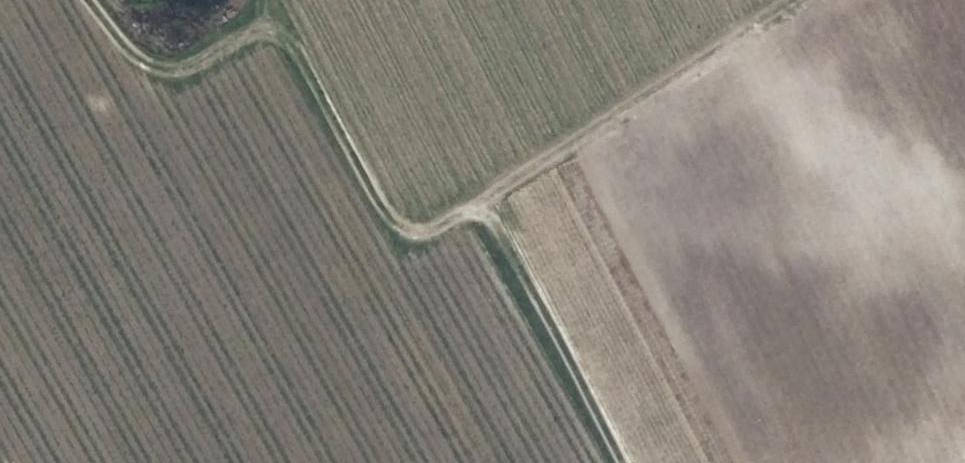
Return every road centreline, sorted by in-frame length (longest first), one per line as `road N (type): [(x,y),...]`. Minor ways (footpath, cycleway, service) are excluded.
road 1 (track): [(802,0),(486,191),(641,462)]
road 2 (track): [(486,191),(402,231),(278,20),(181,73),(145,69),(85,0)]

